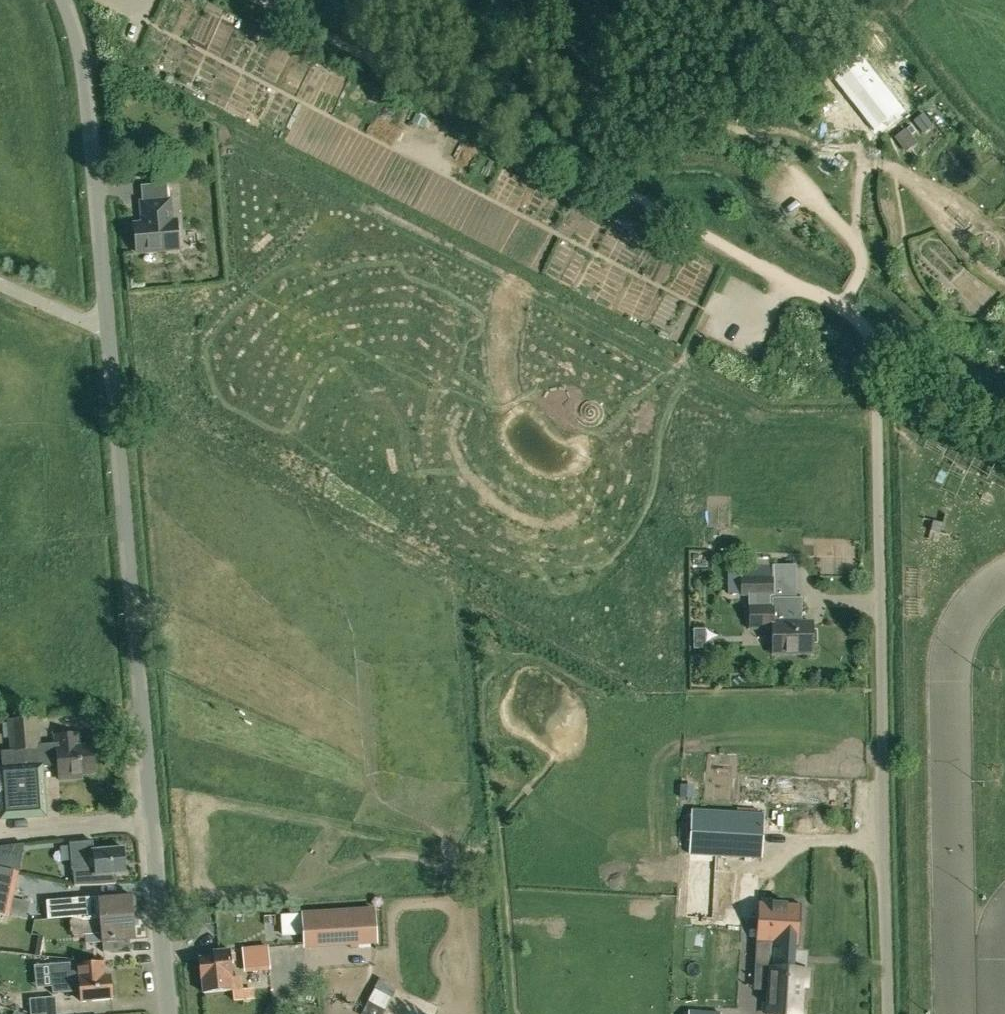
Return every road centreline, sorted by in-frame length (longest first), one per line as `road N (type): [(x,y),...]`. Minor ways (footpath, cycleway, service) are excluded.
road 1 (residential): [(64,0),(82,64),(97,204),(170,1013)]
road 2 (unclassified): [(887,1013),(879,340)]
road 3 (track): [(842,307),(259,0)]
road 4 (track): [(1004,434),(908,379),(879,340)]

